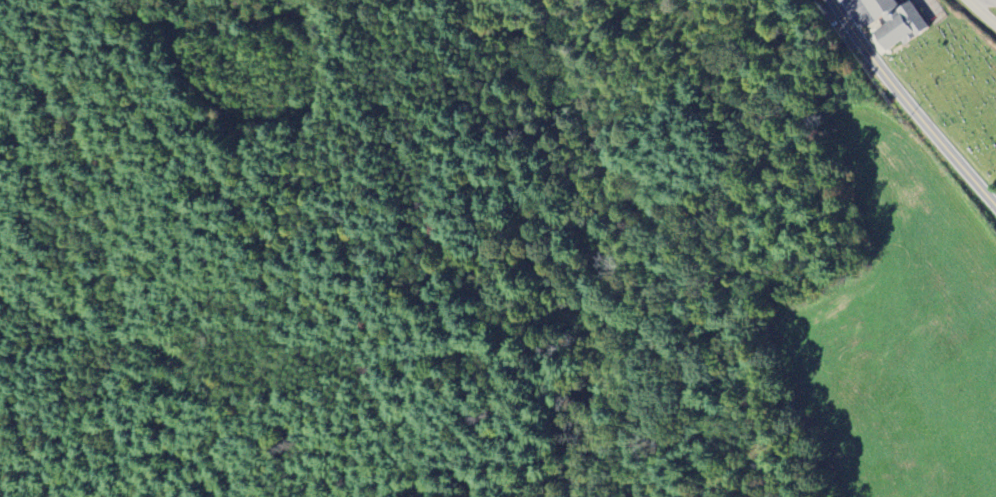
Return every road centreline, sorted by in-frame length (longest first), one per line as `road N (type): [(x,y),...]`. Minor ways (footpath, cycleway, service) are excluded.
road 1 (tertiary): [(832,0),(995,208)]

